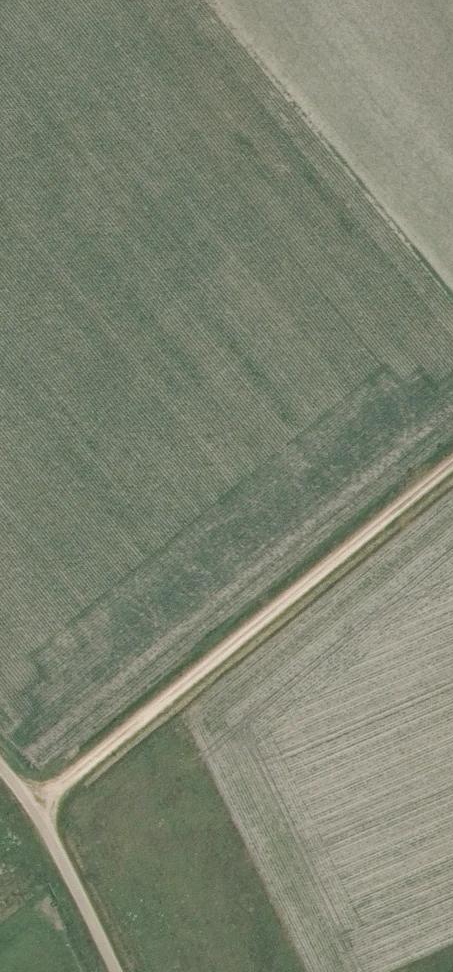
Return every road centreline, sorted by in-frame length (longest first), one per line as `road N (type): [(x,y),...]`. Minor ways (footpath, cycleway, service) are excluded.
road 1 (track): [(452,462),(33,807)]
road 2 (unclassified): [(0,767),(33,807),(113,971)]

